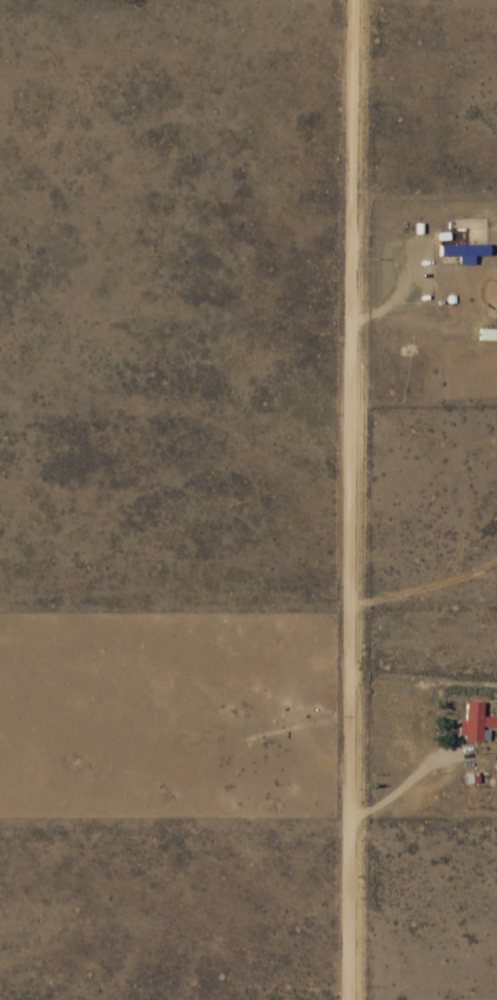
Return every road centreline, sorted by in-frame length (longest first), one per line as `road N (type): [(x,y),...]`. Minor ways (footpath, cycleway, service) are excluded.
road 1 (residential): [(346,999),(352,0)]

